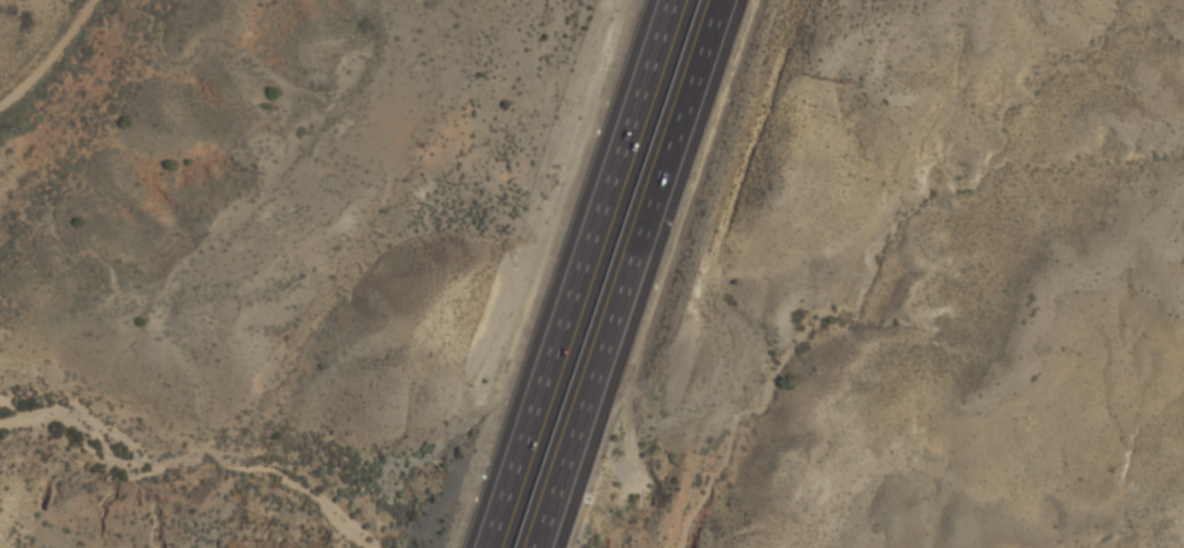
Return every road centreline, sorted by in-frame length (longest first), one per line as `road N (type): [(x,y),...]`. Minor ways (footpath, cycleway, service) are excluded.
road 1 (motorway): [(533,547),(730,0)]
road 2 (motorway): [(664,0),(541,390),(483,547)]

